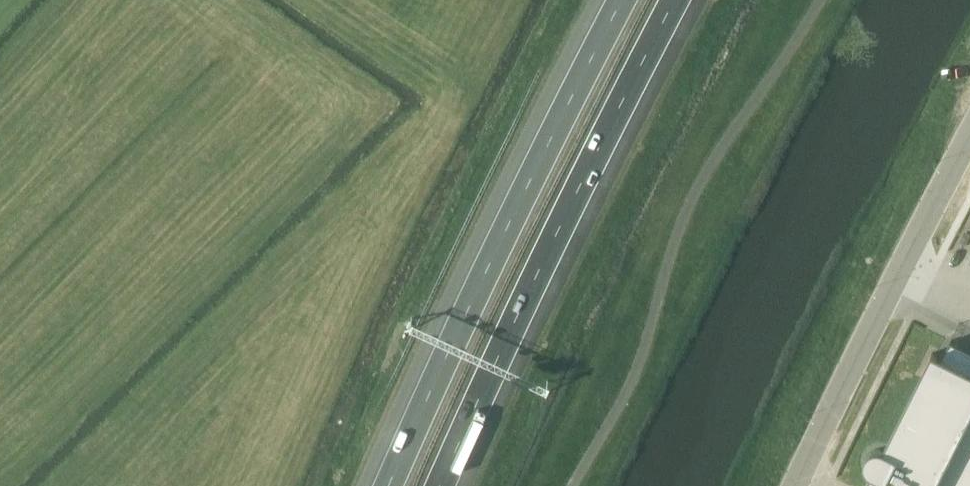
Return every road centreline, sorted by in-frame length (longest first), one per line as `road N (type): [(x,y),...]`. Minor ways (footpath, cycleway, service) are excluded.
road 1 (motorway): [(620,0),(428,375),(384,485)]
road 2 (motorway): [(441,485),(565,213),(676,0)]
road 3 (unclassified): [(969,137),(795,485)]

